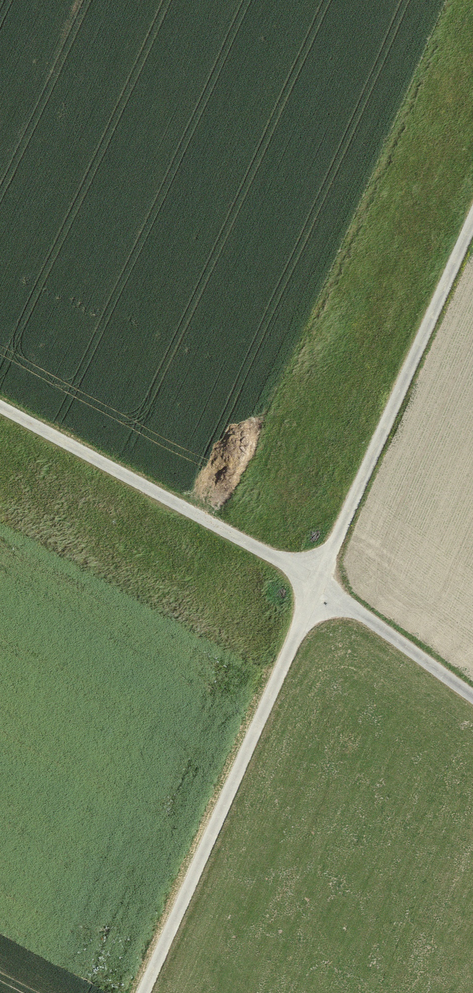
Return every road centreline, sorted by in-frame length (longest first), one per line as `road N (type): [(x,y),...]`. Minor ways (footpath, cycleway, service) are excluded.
road 1 (track): [(472,206),(140,992)]
road 2 (track): [(0,410),(314,582)]
road 3 (track): [(472,700),(314,582)]

